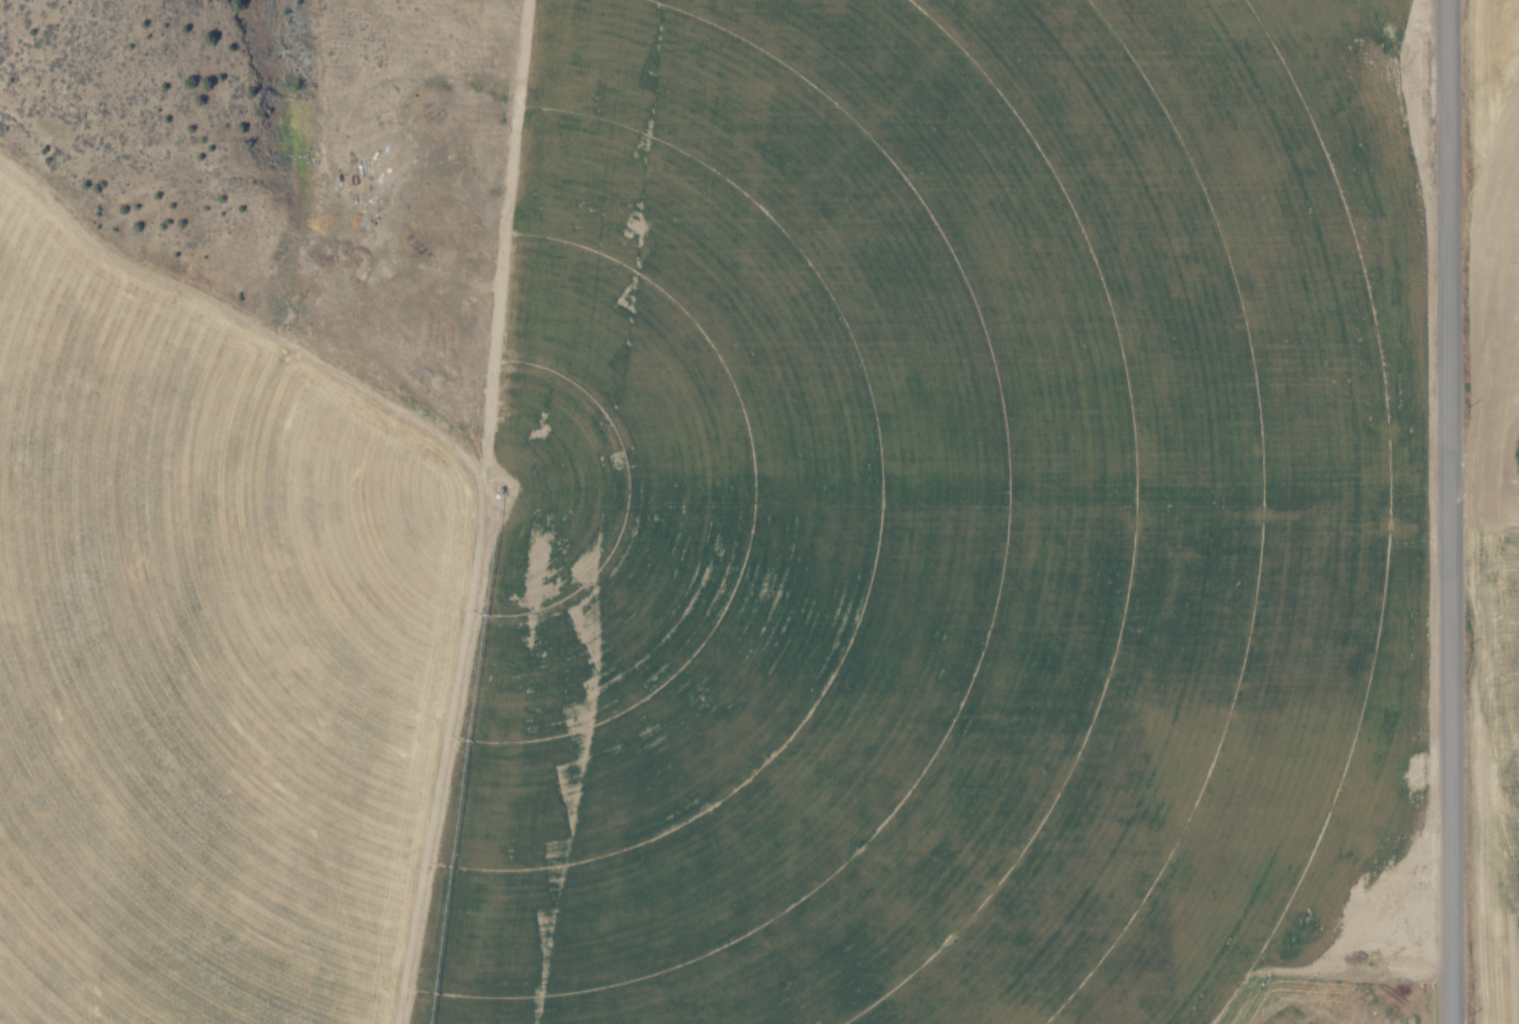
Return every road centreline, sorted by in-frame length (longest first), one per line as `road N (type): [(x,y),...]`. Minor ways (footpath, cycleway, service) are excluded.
road 1 (residential): [(1450,1023),(1444,0)]

